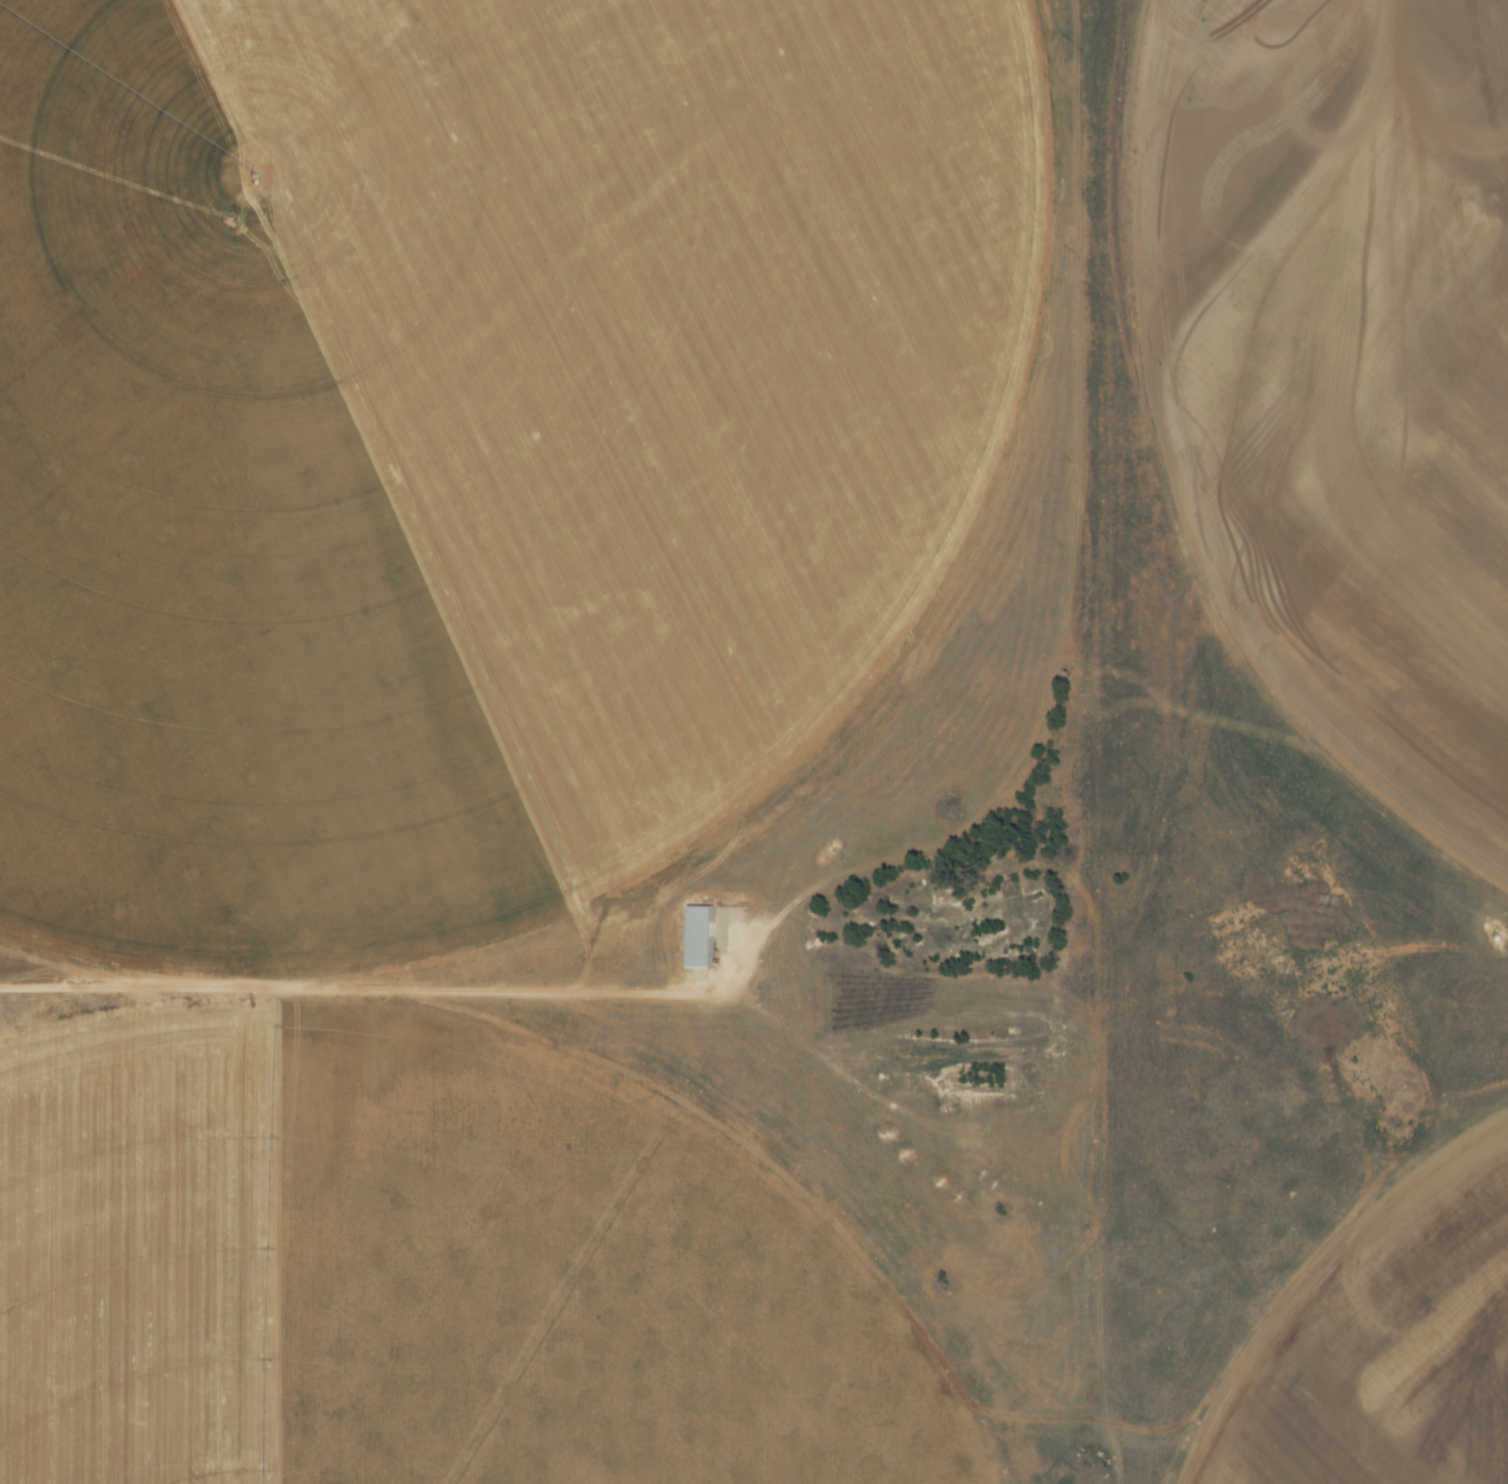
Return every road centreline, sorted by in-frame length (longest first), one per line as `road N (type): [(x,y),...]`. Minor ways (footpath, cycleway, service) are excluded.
road 1 (residential): [(0,991),(724,989)]

